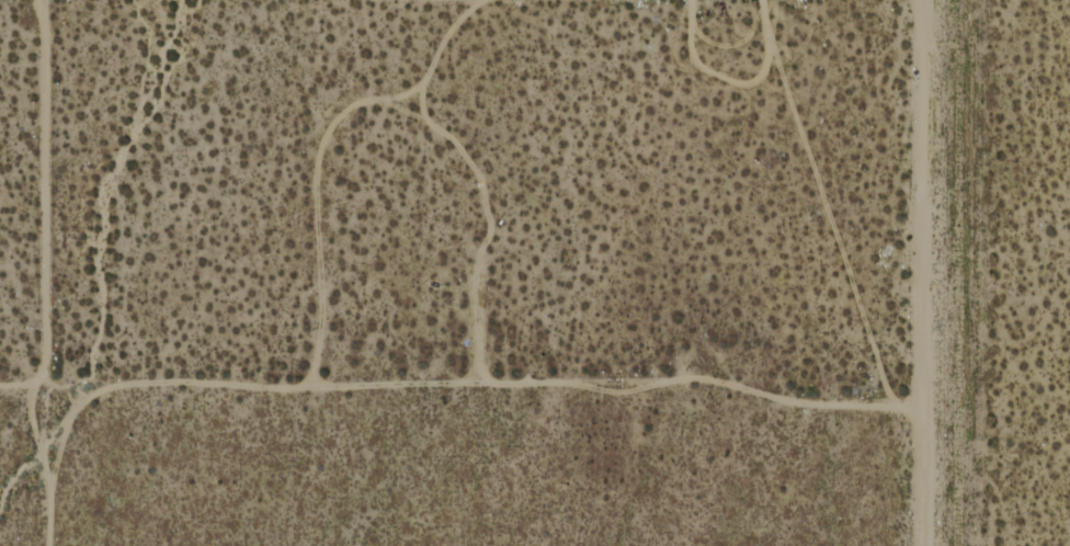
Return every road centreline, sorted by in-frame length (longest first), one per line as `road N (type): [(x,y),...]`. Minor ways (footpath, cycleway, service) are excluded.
road 1 (track): [(922,545),(920,0)]
road 2 (track): [(44,545),(44,0)]

